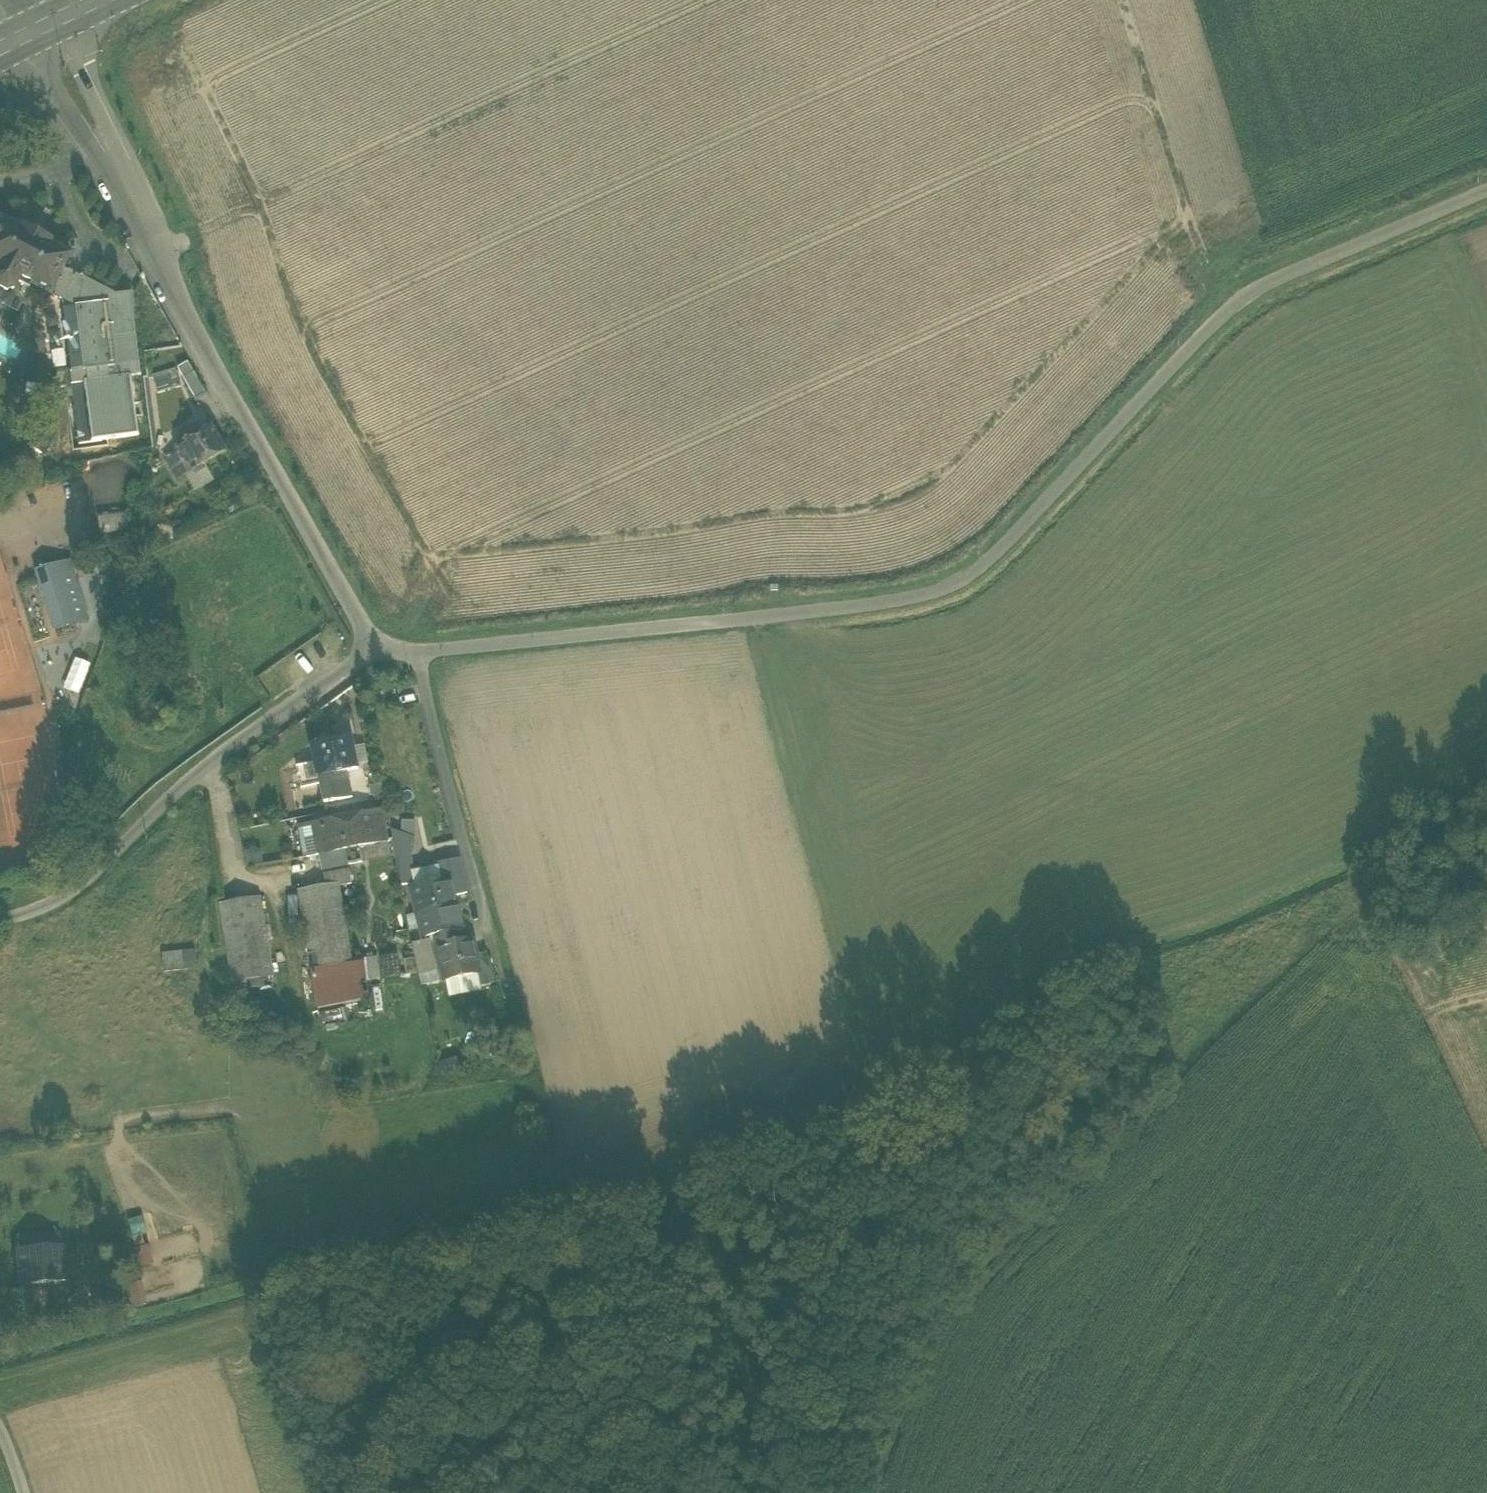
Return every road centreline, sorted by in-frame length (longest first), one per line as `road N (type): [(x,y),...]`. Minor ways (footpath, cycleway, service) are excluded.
road 1 (unclassified): [(374,648),(416,653),(898,601),(947,588),(987,562),(1231,307),(1259,286),(1486,190)]
road 2 (unclassified): [(130,193),(207,350),(374,648)]
road 3 (unclassified): [(0,912),(56,899),(174,786),(374,648)]
road 4 (unclassified): [(22,39),(106,171),(130,193)]
road 5 (unclassified): [(130,193),(51,25)]

